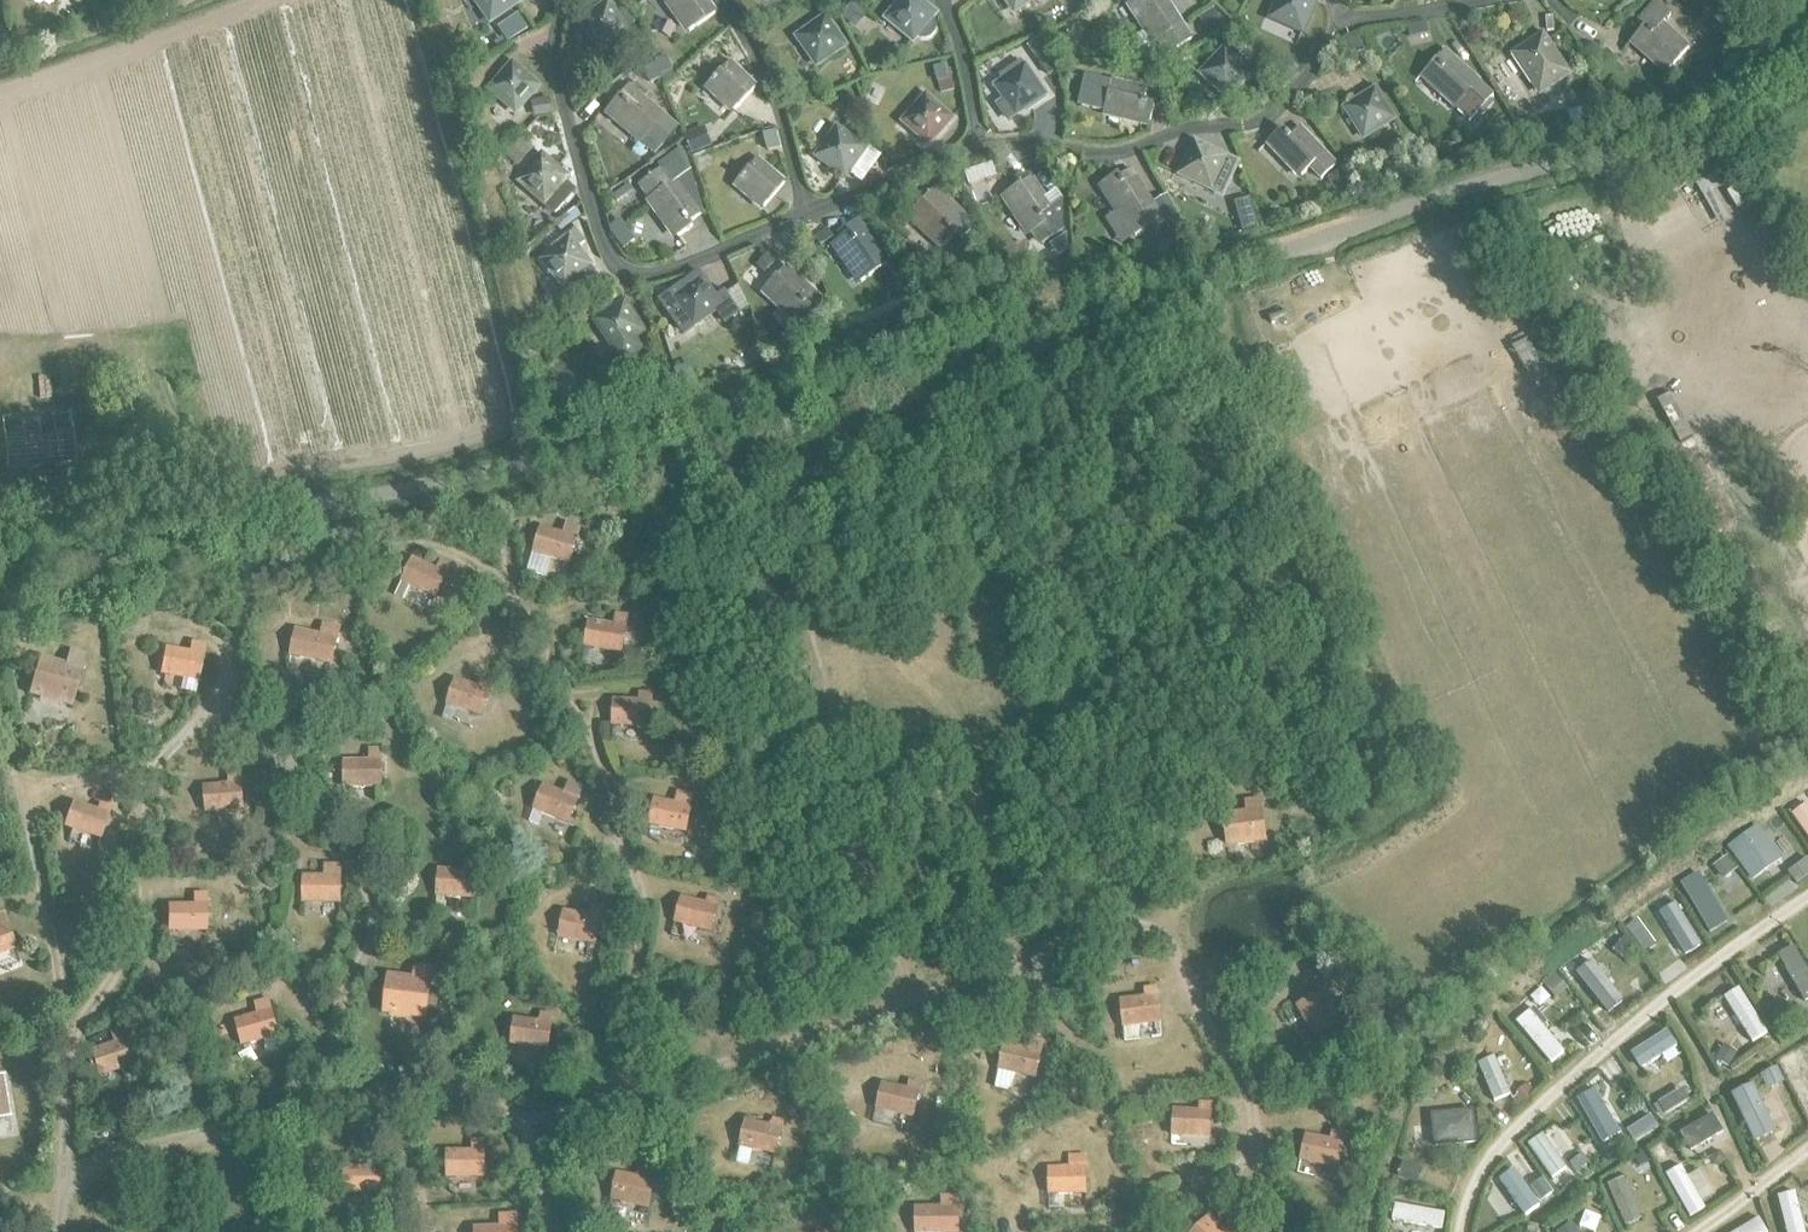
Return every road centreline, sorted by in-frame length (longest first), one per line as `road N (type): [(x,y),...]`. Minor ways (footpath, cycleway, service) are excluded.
road 1 (unclassified): [(0,563),(335,533),(948,317),(1294,249),(1744,94),(1807,57)]

